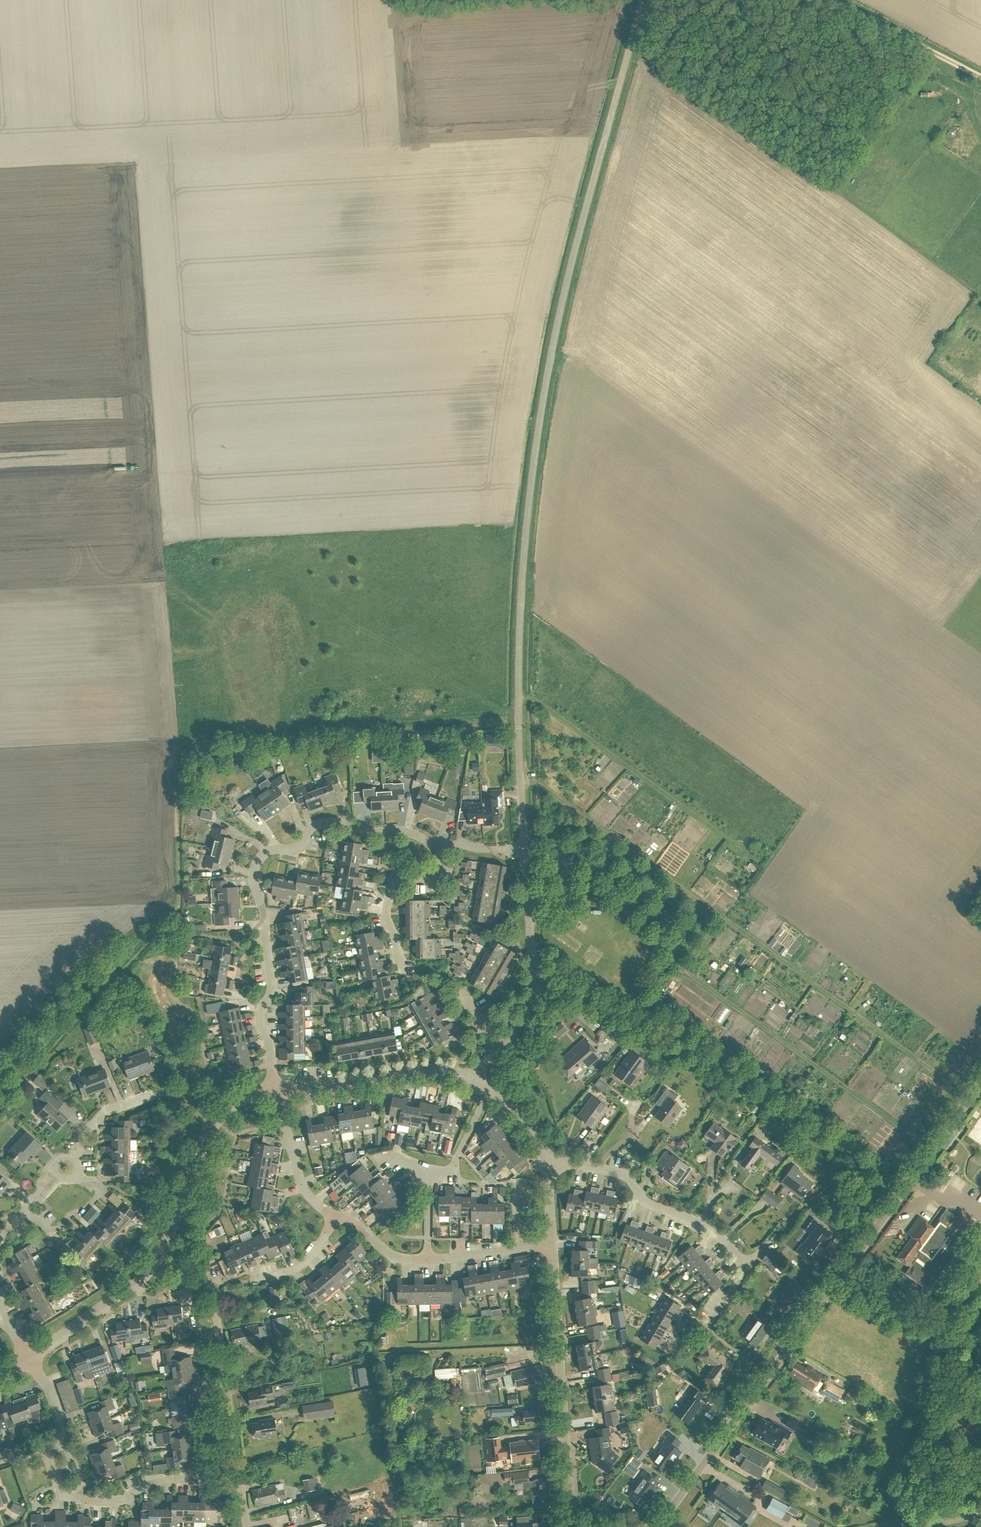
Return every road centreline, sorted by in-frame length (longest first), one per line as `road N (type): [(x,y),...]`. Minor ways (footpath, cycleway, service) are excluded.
road 1 (unclassified): [(524,848),(518,682),(536,443),(565,286),(641,0)]
road 2 (track): [(521,773),(970,1097)]
road 3 (tertiary): [(657,1526),(980,1082)]
road 4 (unclassified): [(29,1358),(149,1271),(216,1120),(275,1086)]
road 5 (track): [(518,693),(762,864),(801,816)]
road 6 (unclassified): [(572,1526),(552,1245)]
road 7 (unclassified): [(472,1080),(523,1021),(533,995),(524,848)]
road 8 (residential): [(275,1086),(259,1016),(273,989),(254,872),(277,850)]
road 9 (residential): [(748,1268),(714,1231),(652,1204),(617,1171),(549,1163)]
road 10 (residential): [(44,1449),(56,1481),(75,1500),(106,1501),(149,1484),(238,1472)]
road 11 (unclassified): [(275,1086),(438,1069),(472,1080)]
road 12 (residential): [(238,1472),(211,1280)]
road 13 (residential): [(277,850),(296,850),(316,825),(330,821),(365,833),(405,831),(440,849)]
road 14 (track): [(382,1349),(559,1341)]
road 15 (residential): [(405,975),(385,915),(388,899),(399,877),(435,875),(440,849)]
road 16 (track): [(835,0),(980,76)]
road 17 (residential): [(335,1217),(300,1183),(275,1086)]
road 18 (residential): [(428,1259),(552,1245)]

